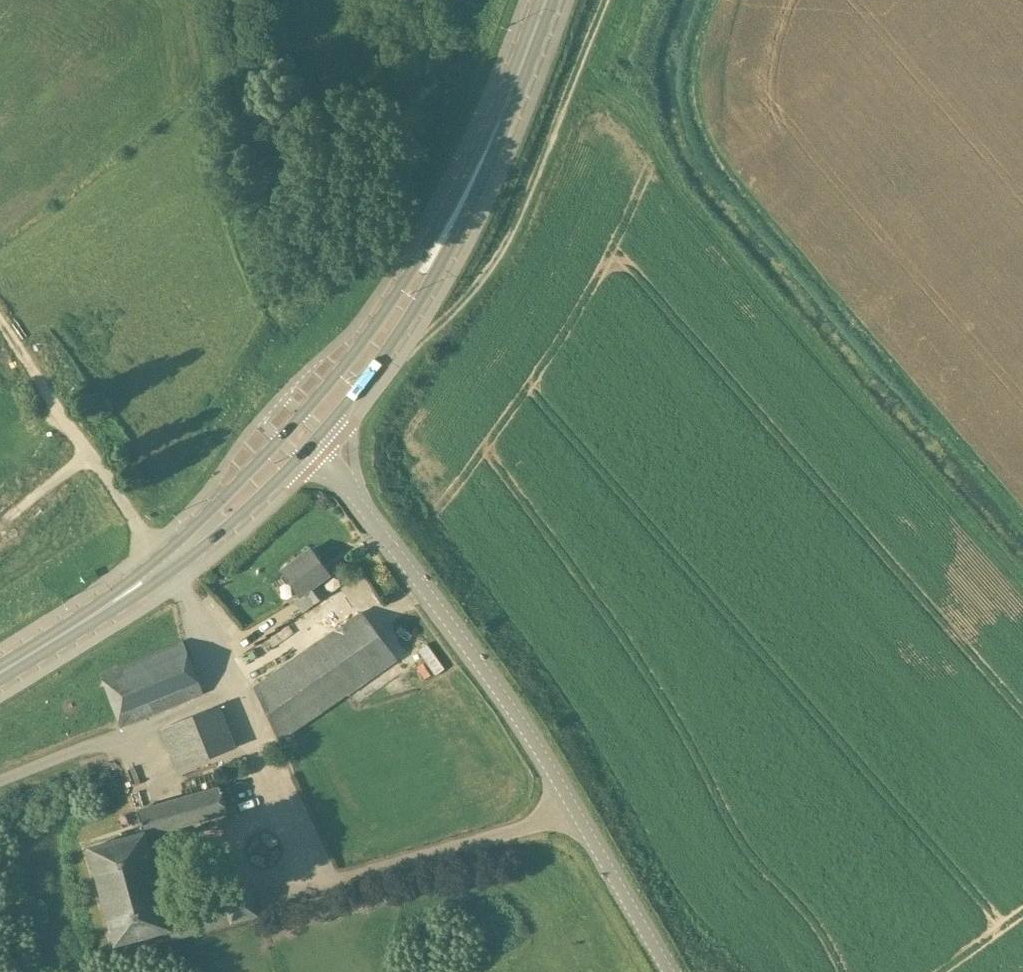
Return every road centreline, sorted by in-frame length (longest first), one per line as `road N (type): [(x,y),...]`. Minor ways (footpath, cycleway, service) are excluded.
road 1 (secondary): [(526,59),(457,197),(376,326),(201,522),(174,563)]
road 2 (unclassified): [(576,813),(500,693),(314,444)]
road 3 (secondary): [(314,444),(417,308),(489,166),(526,59)]
road 4 (track): [(378,365),(437,328),(486,267),(604,0)]
road 5 (track): [(174,563),(136,526),(0,323)]
road 6 (unclassified): [(343,876),(576,813)]
road 7 (secondary): [(0,672),(174,563)]
road 8 (secondary): [(174,563),(208,543),(314,444)]
road 9 (unclassified): [(670,971),(576,813)]

